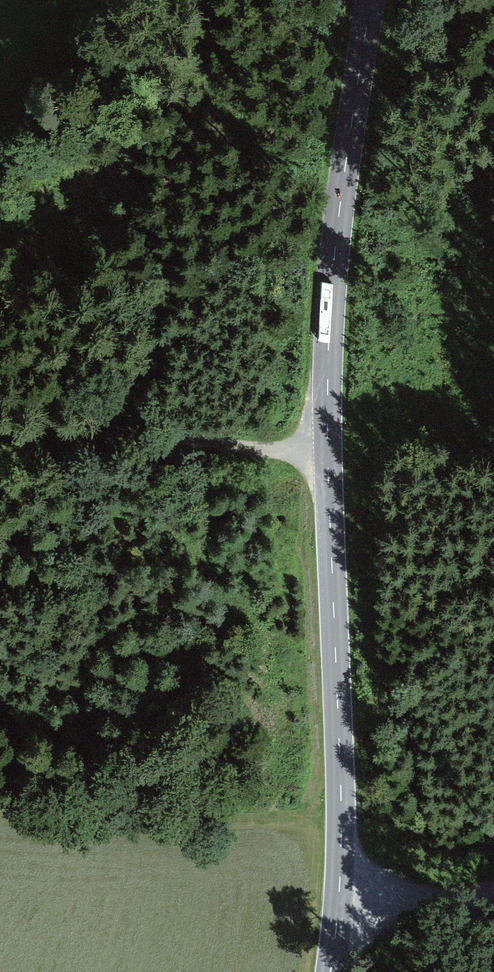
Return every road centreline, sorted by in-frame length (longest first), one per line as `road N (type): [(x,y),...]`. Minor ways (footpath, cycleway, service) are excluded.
road 1 (tertiary): [(330,971),(341,830),(328,371),(336,233),(371,0)]
road 2 (track): [(327,451),(255,449),(0,413)]
road 3 (track): [(493,876),(339,902)]

